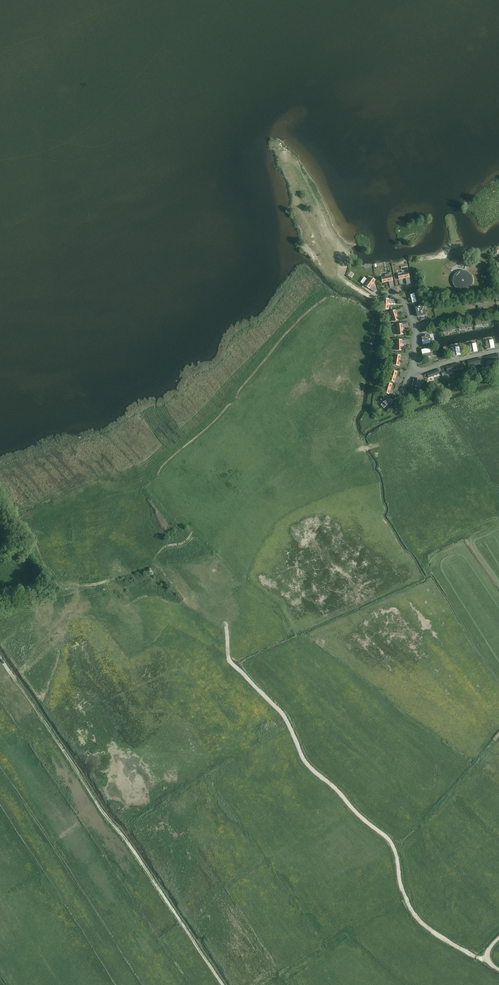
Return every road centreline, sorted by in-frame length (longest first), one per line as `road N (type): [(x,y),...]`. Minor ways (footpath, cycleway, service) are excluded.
road 1 (track): [(223,984),(0,658)]
road 2 (track): [(436,869),(459,947),(415,918),(404,893)]

